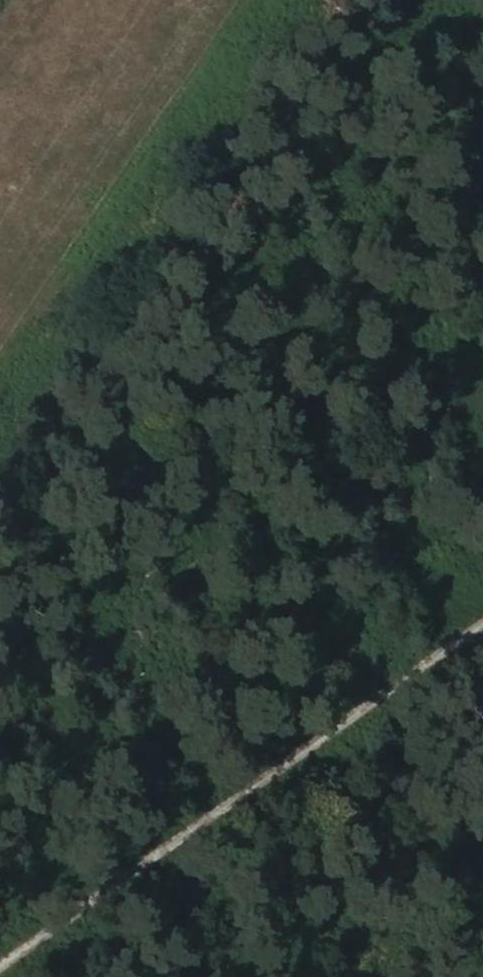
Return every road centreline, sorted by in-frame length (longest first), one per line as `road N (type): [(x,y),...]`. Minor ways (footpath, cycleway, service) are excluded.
road 1 (track): [(482,623),(0,962)]

